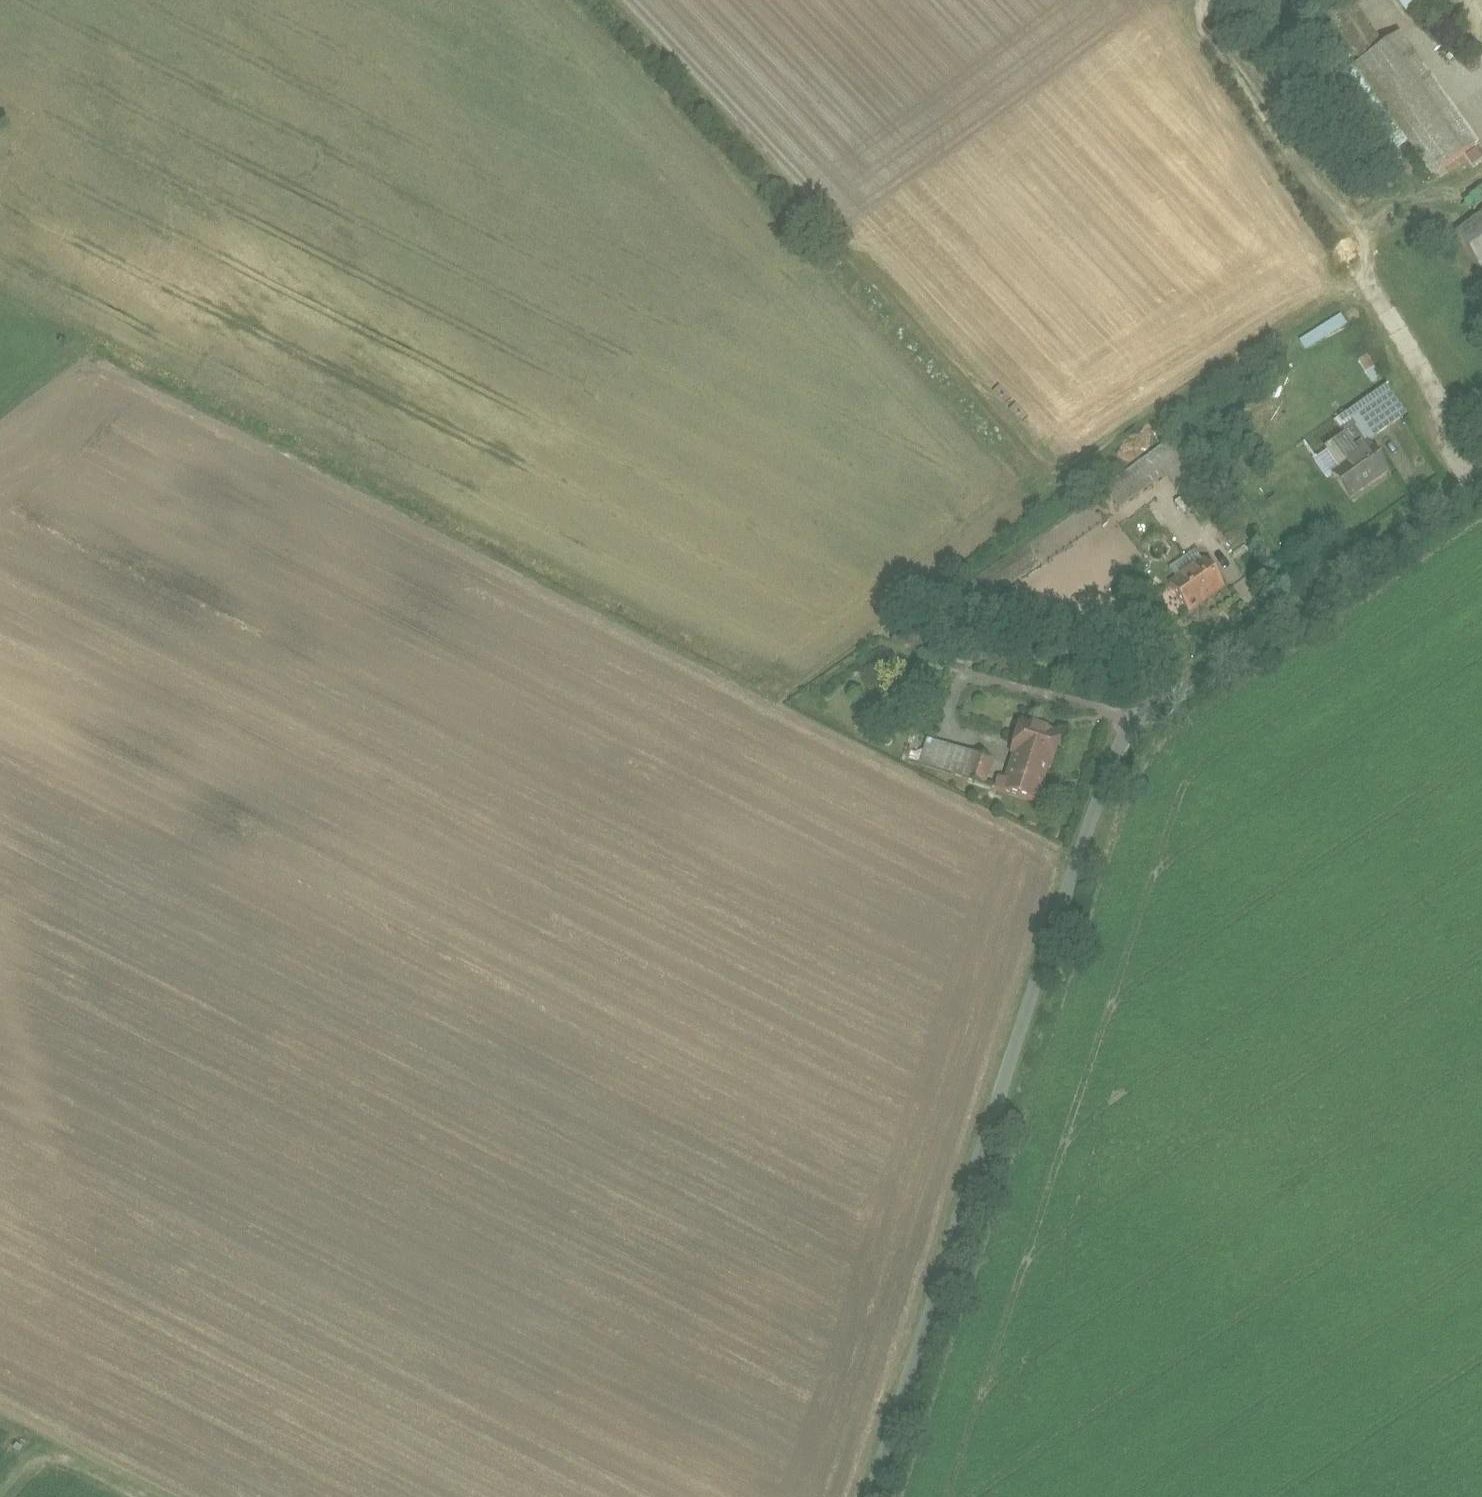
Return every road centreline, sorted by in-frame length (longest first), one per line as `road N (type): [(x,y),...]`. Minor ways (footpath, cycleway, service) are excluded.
road 1 (residential): [(1481,491),(1132,733),(1000,1090),(872,1496)]

